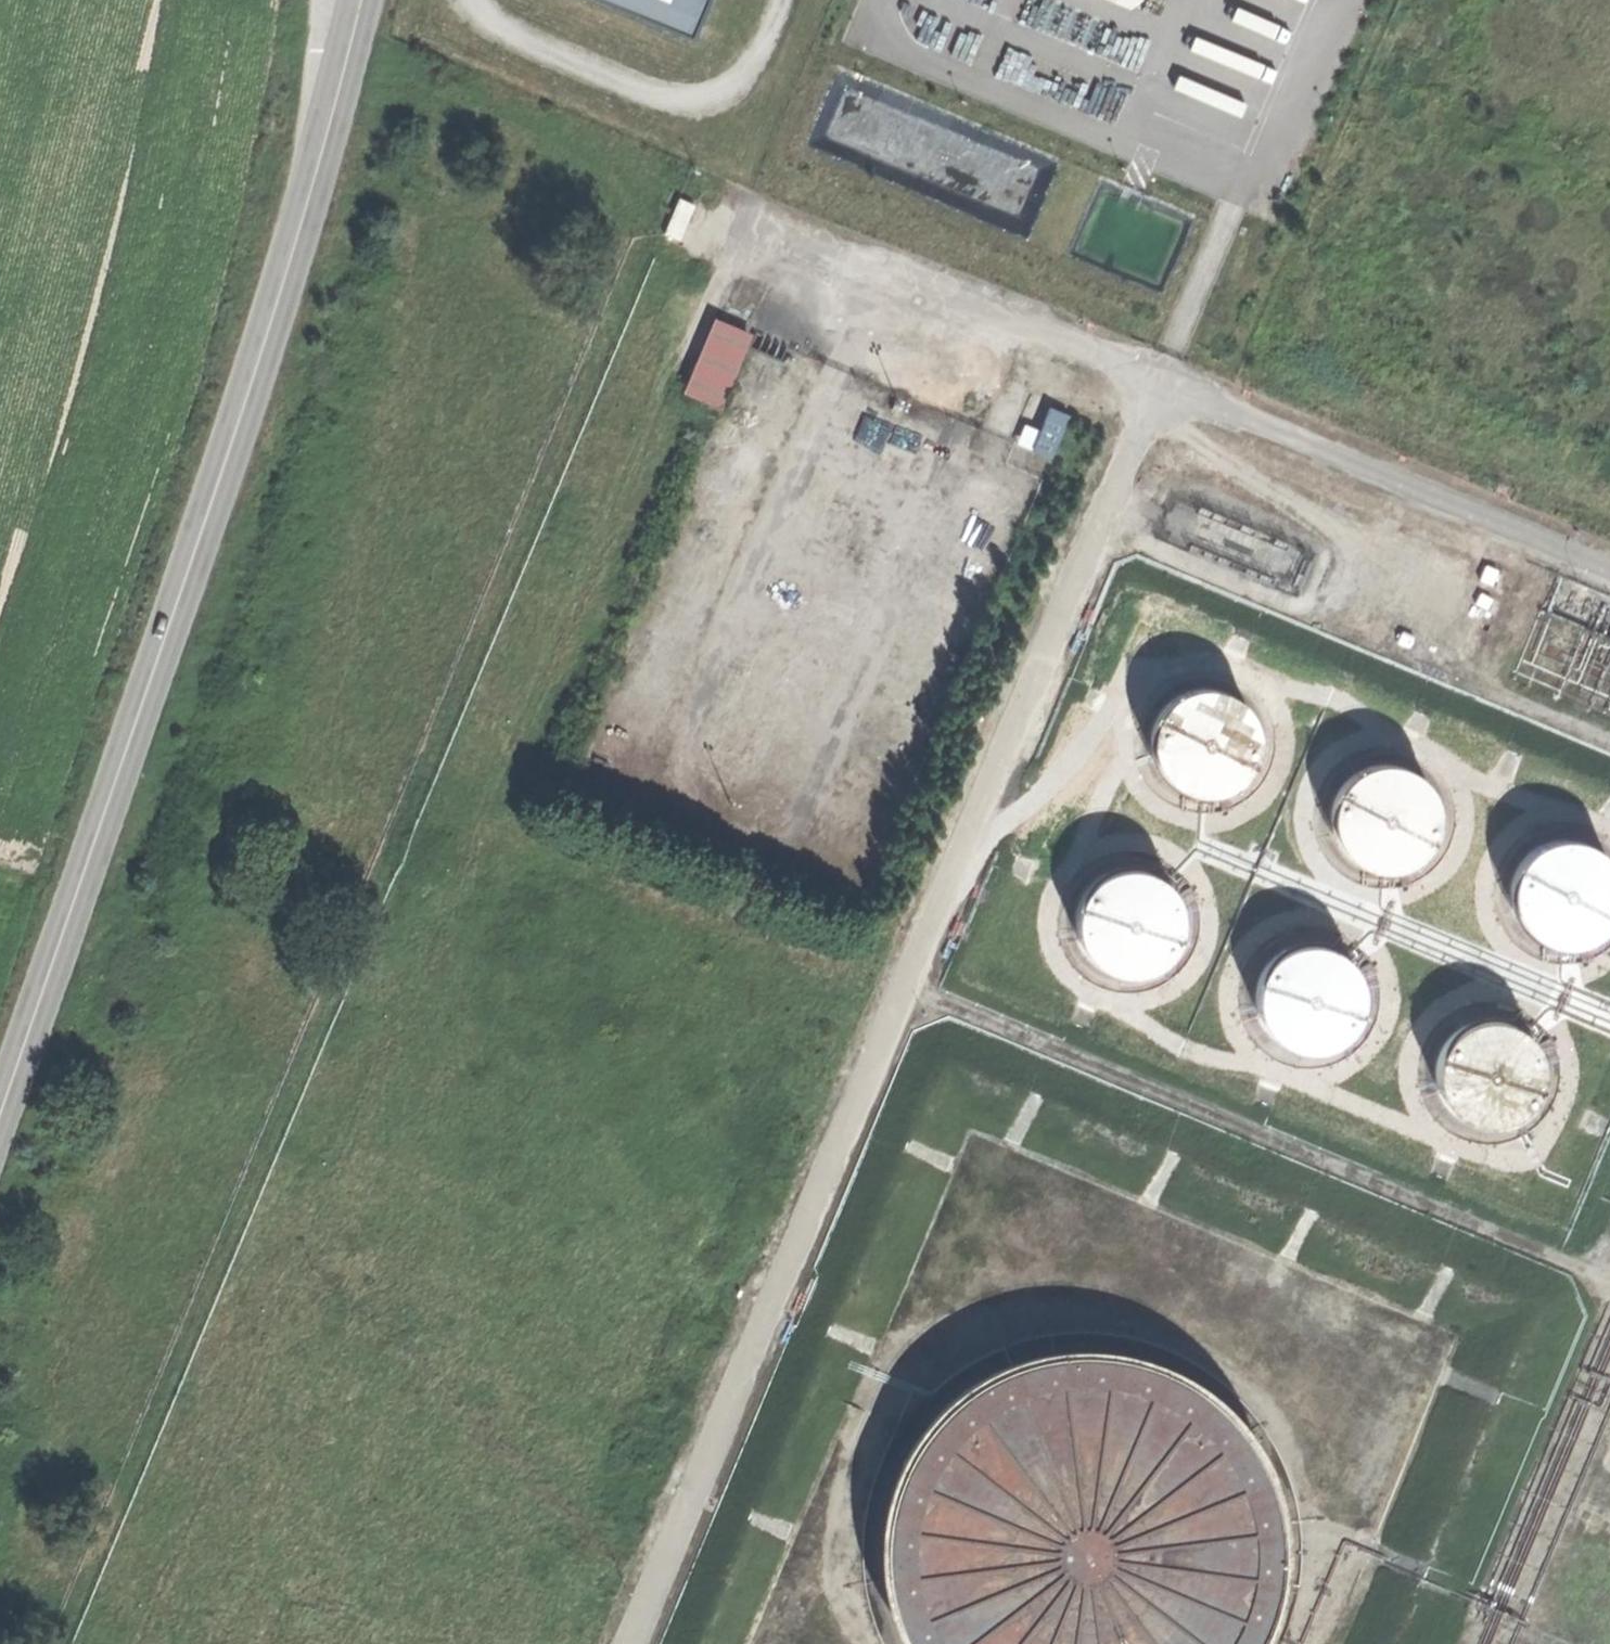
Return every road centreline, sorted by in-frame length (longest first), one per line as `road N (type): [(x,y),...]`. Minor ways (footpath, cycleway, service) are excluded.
road 1 (primary): [(358,0),(294,270),(0,1136)]

